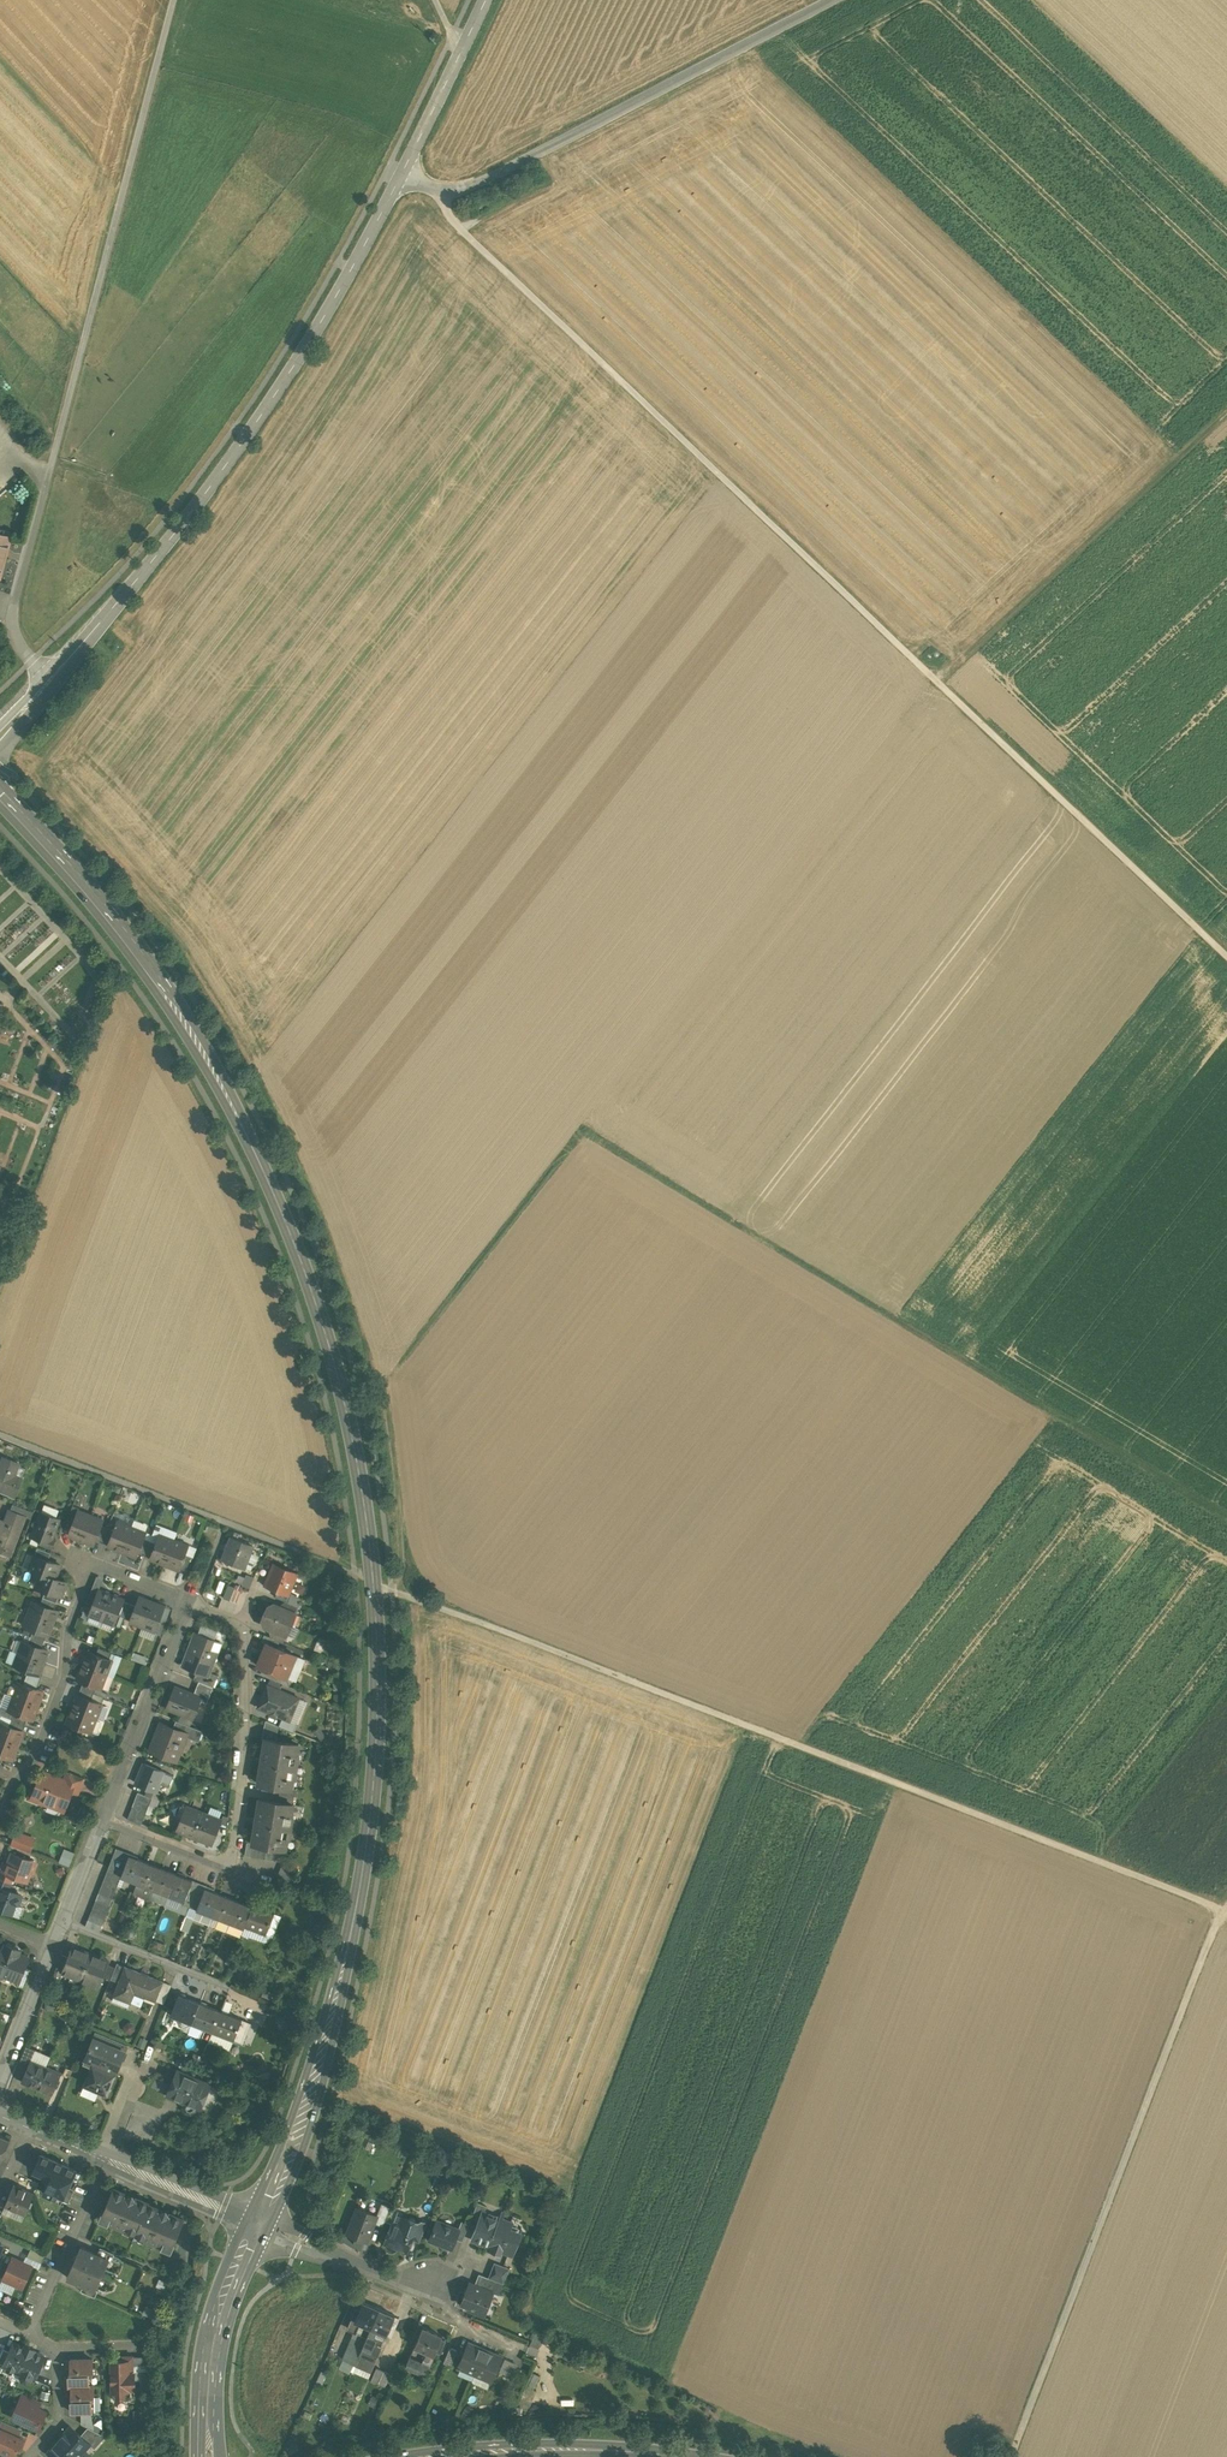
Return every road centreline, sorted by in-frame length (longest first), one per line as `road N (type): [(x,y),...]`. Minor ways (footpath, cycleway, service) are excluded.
road 1 (track): [(400,1595),(399,1500),(382,1409),(389,1380),(583,1131),(1226,1520)]
road 2 (secondary): [(359,1893),(378,1631),(359,1466),(315,1303),(236,1114),(156,973),(0,792)]
road 3 (track): [(1226,955),(461,228),(443,189)]
road 4 (track): [(374,1583),(1226,1912)]
road 5 (tertiary): [(398,179),(300,358),(206,493),(0,743)]
road 6 (track): [(1226,1907),(1011,2456)]
road 7 (residential): [(834,0),(493,176),(443,189),(398,179)]
road 8 (track): [(58,440),(173,0)]
road 9 (residential): [(108,1821),(232,1872),(244,1634),(241,1623),(191,1604)]
road 10 (track): [(938,682),(1226,414)]
road 11 (secondary): [(273,2216),(315,2121),(359,1893)]
road 12 (secondary): [(359,1893),(255,2208)]
road 13 (residential): [(95,1564),(67,1639),(65,1680),(32,1766),(14,1778),(0,1814)]
road 14 (secondary): [(244,2231),(205,2323),(199,2456)]
road 15 (secondary): [(622,2450),(513,2443),(390,2456)]
road 16 (residential): [(108,1821),(191,1604)]
road 17 (secondary): [(222,2456),(215,2372),(262,2239)]
road 18 (residential): [(327,2256),(528,2346)]
road 19 (tertiary): [(487,0),(398,179)]
road 20 (residential): [(104,2160),(31,2333)]
road 21 (tertiary): [(255,2208),(127,2160),(105,2160)]
road 22 (tertiary): [(105,2160),(244,2231)]
road 23 (residential): [(0,2081),(54,1944)]
road 24 (residential): [(54,1944),(108,1821)]

